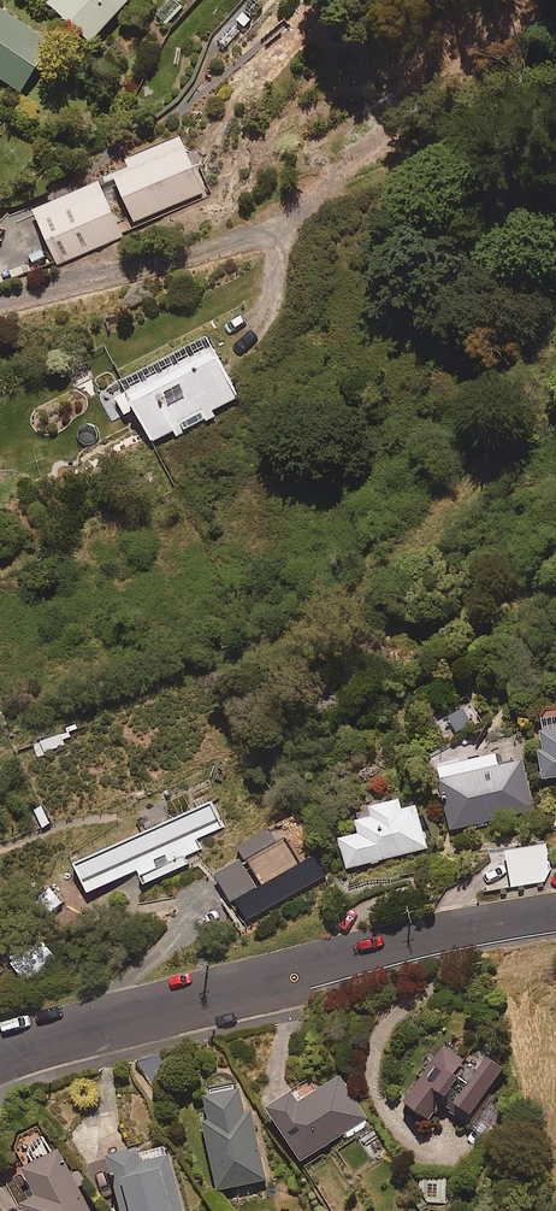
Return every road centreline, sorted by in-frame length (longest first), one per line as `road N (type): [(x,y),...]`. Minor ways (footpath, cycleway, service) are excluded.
road 1 (tertiary): [(555,921),(235,989),(0,1054)]

